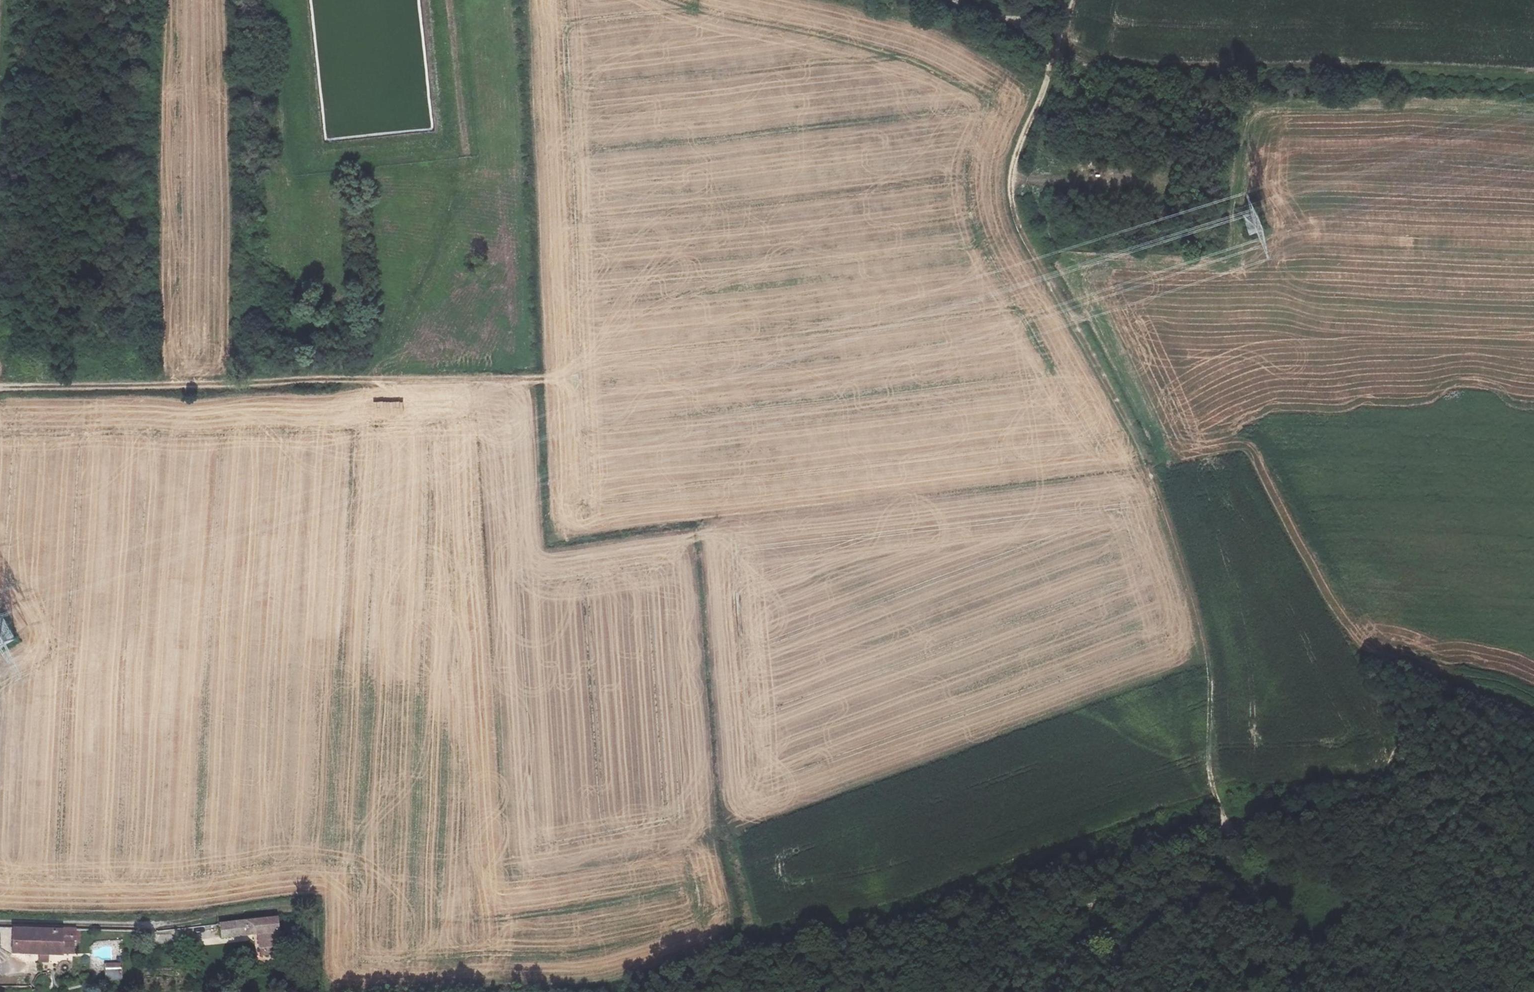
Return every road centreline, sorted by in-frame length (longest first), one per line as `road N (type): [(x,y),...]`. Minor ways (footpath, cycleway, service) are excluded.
road 1 (track): [(1072,322),(1082,262),(1232,265),(1251,108),(1533,111)]
road 2 (residential): [(198,921),(0,919)]

